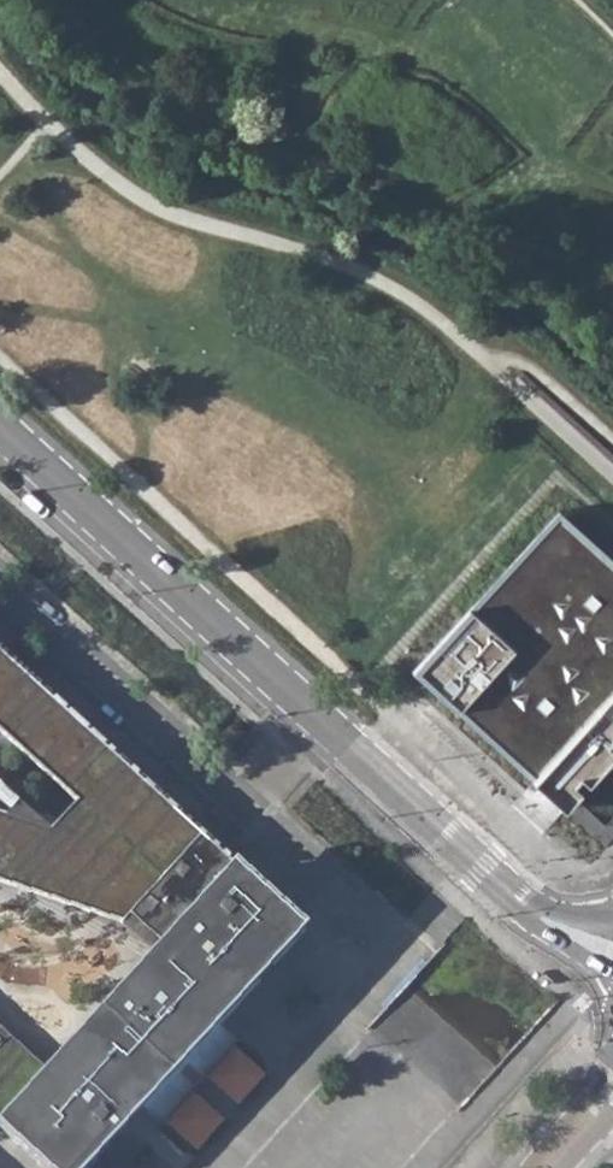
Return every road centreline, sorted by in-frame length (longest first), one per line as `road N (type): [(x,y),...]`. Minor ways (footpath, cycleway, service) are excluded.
road 1 (residential): [(0,418),(337,725),(514,907)]
road 2 (residential): [(514,907),(612,982)]

